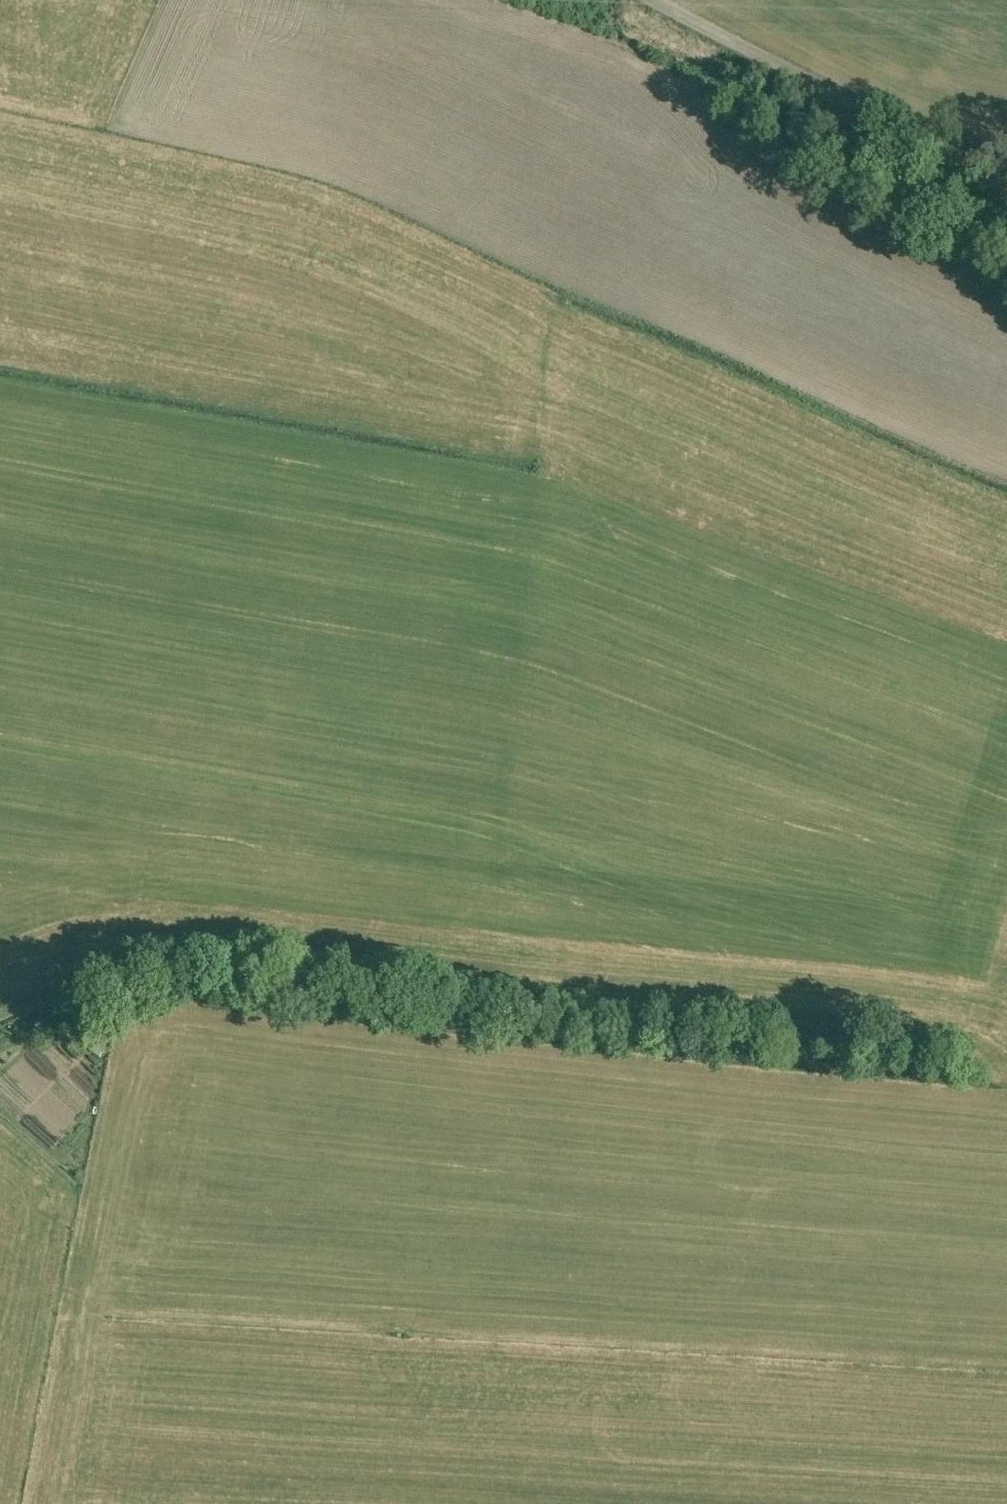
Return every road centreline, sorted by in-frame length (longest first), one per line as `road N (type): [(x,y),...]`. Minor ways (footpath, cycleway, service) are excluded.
road 1 (unclassified): [(657,0),(1006,171)]

